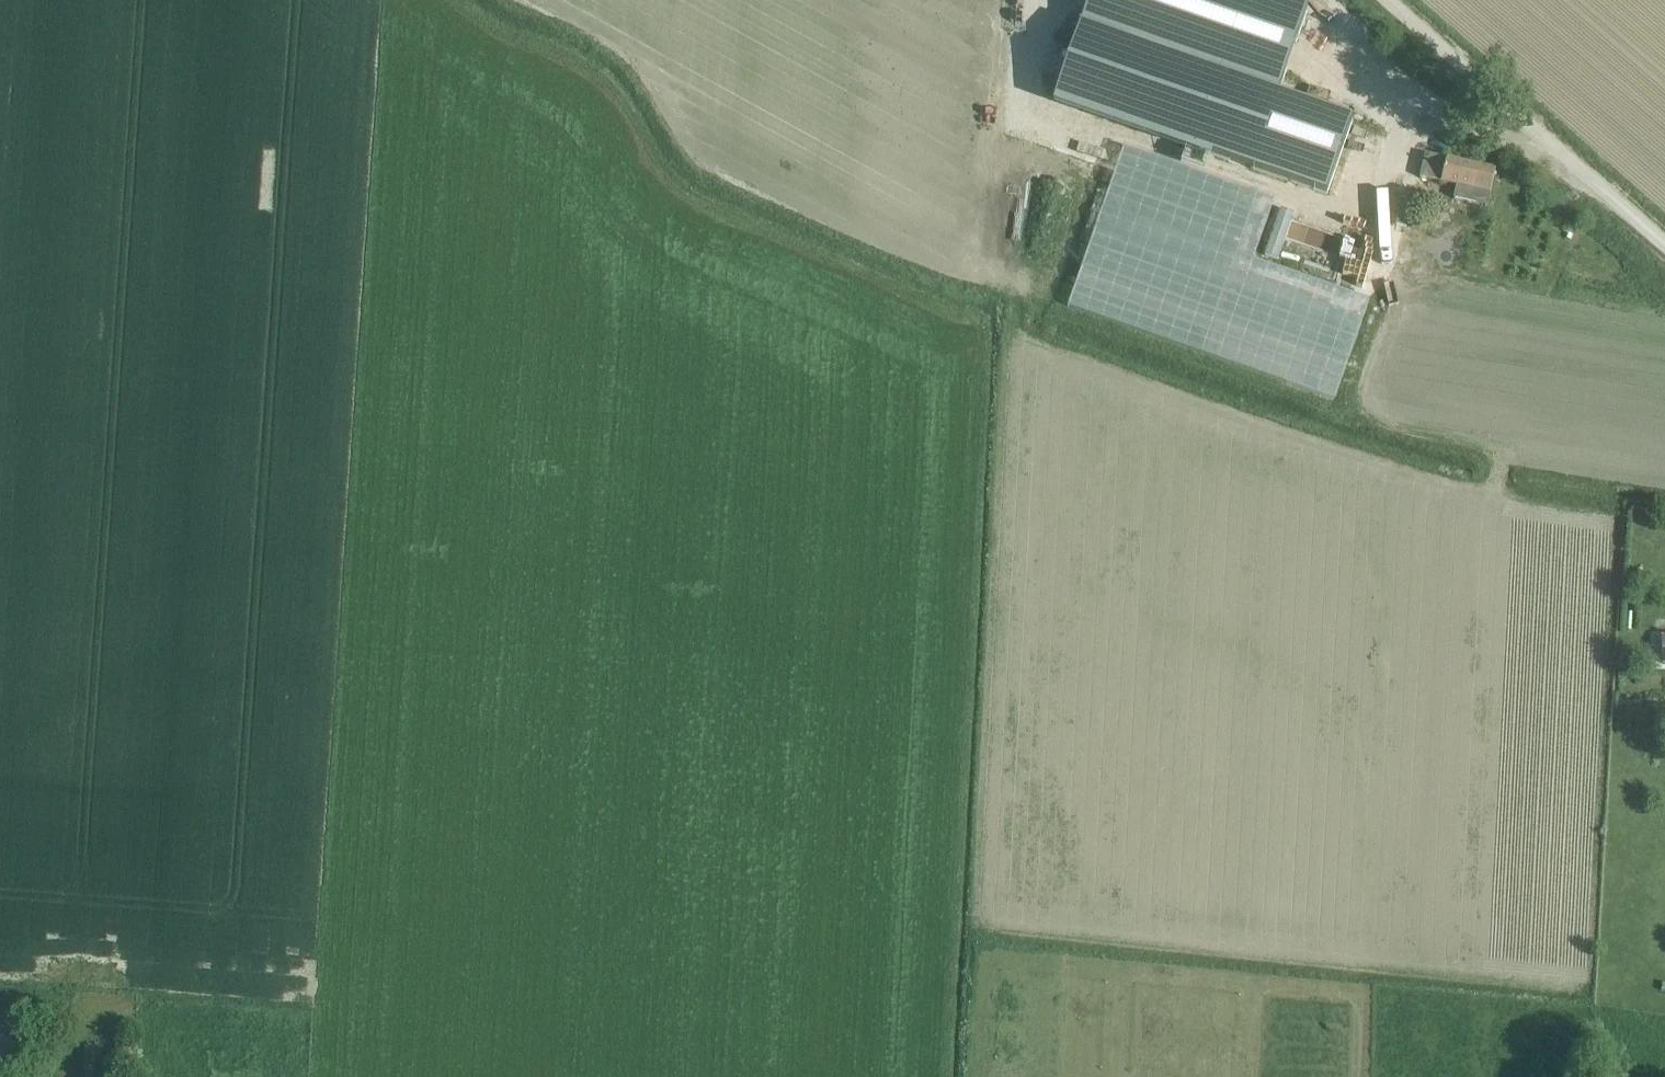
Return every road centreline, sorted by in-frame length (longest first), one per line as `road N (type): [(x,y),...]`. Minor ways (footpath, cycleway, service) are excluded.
road 1 (unclassified): [(1664,244),(1384,0)]

